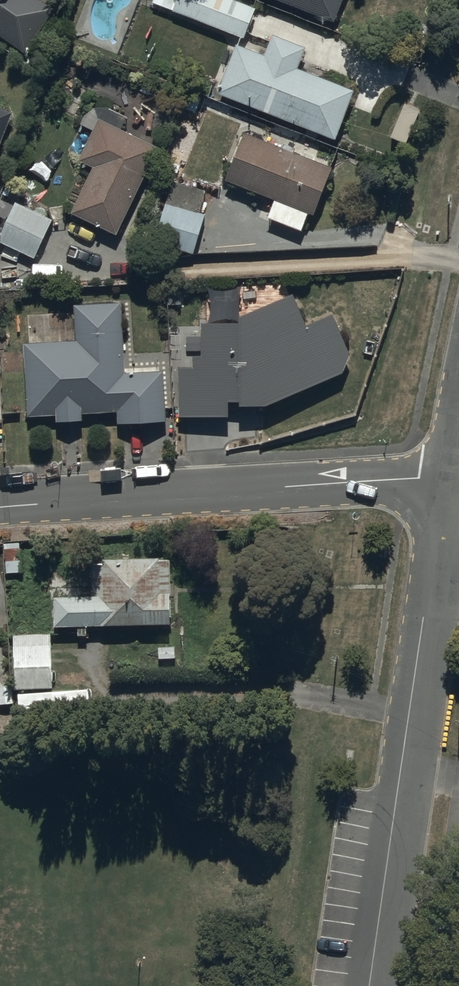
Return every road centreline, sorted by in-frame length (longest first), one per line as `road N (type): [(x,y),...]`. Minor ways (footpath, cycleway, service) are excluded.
road 1 (residential): [(451,477),(371,985)]
road 2 (residential): [(451,477),(0,508)]

